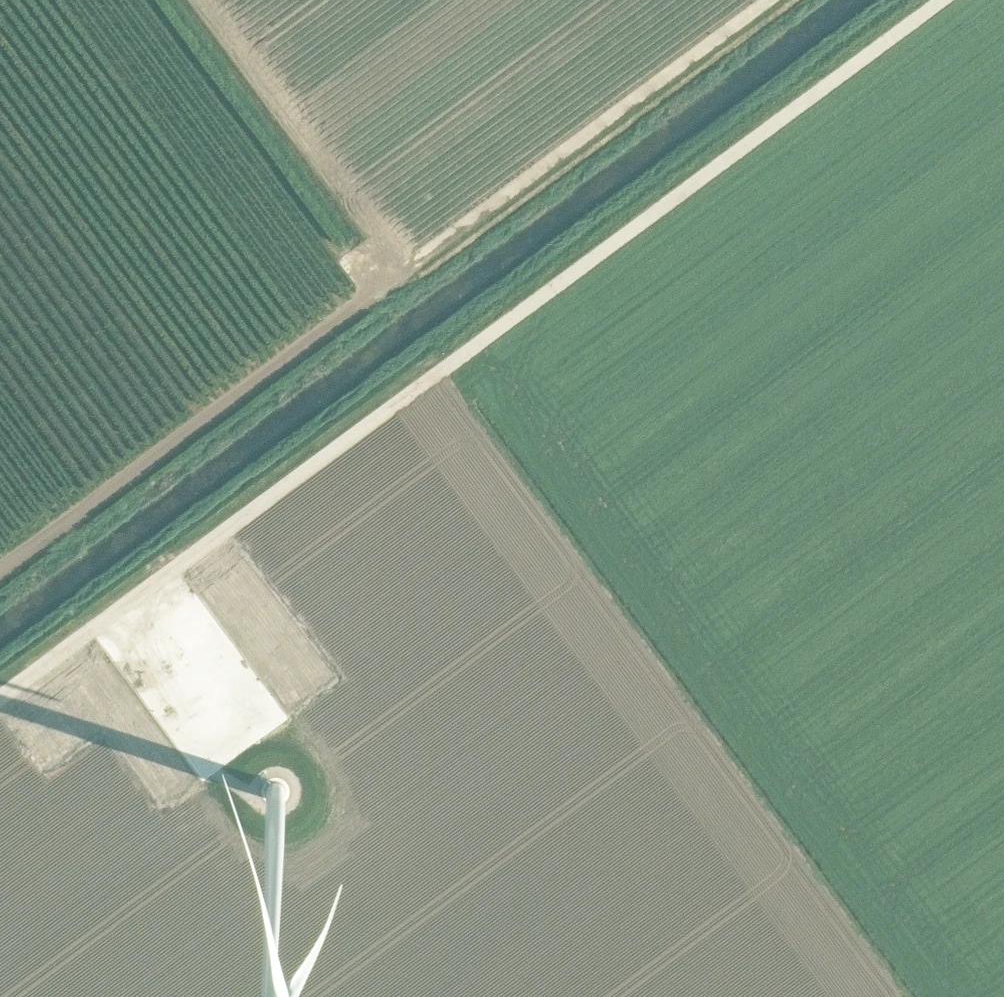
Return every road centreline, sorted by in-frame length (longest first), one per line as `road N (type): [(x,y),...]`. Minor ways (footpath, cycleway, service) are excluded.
road 1 (track): [(764,0),(0,562)]

